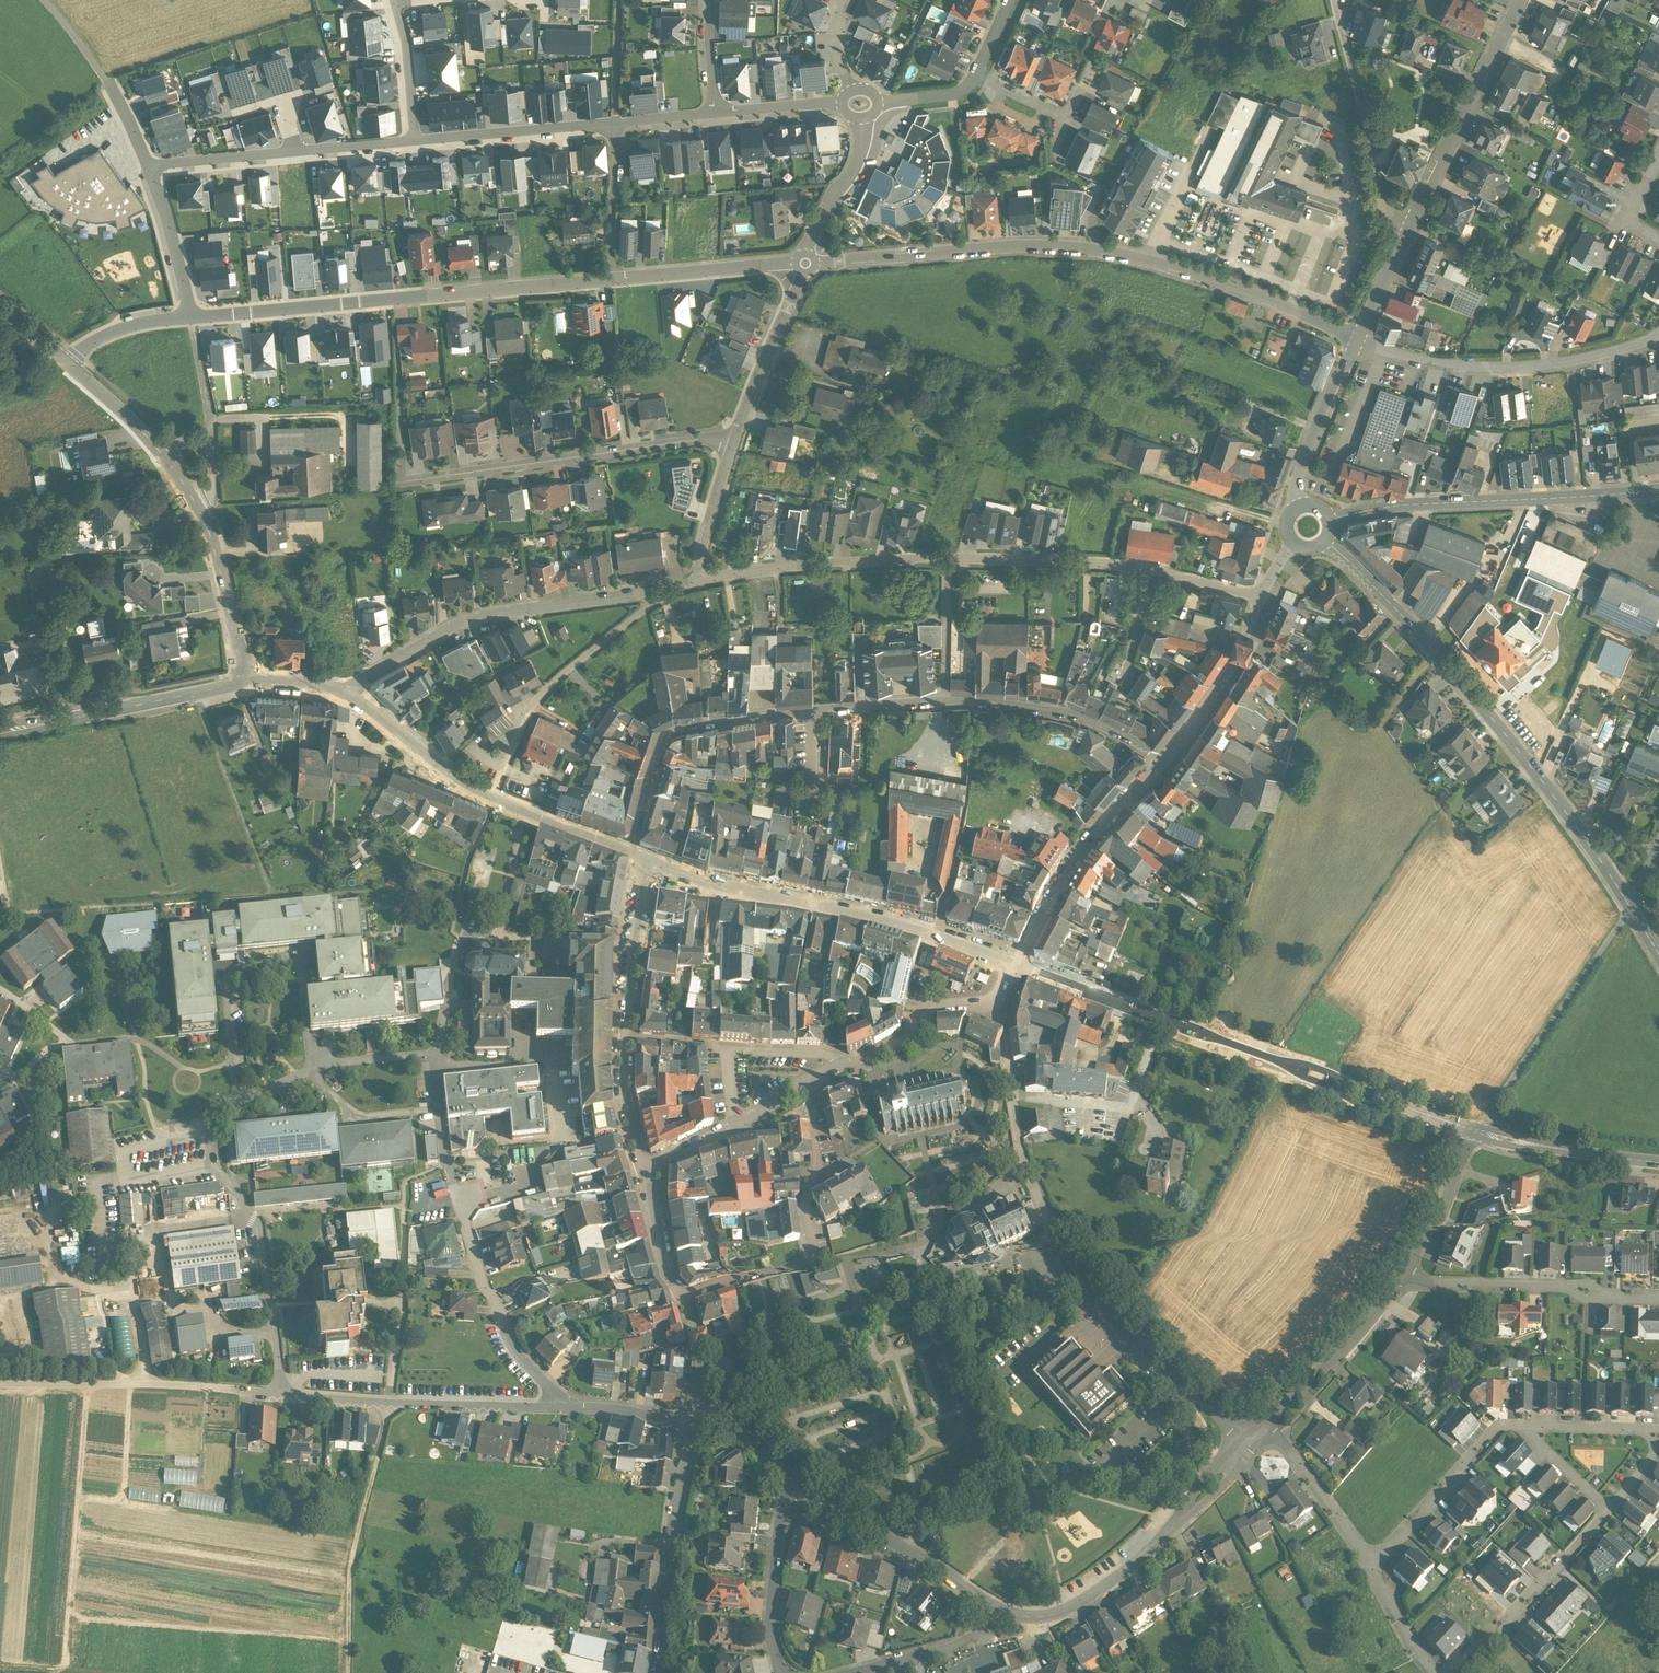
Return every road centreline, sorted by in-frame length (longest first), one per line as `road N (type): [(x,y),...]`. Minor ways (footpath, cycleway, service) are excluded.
road 1 (residential): [(630,851),(661,742),(673,728),(806,710),(974,701),(1089,720),(1162,761)]
road 2 (residential): [(1260,596),(1153,569),(1003,559),(891,558),(699,579)]
road 3 (residential): [(0,1401),(165,1400),(386,1419),(555,1421)]
road 4 (tertiary): [(1325,538),(1491,717),(1629,905)]
road 5 (residential): [(1011,1098),(1020,1161),(1074,1273),(1122,1339),(1251,1462)]
road 6 (residential): [(189,318),(608,278)]
road 7 (tertiary): [(1017,964),(651,861)]
road 8 (residential): [(396,480),(734,434)]
road 9 (residential): [(555,1421),(554,1408),(507,1356),(498,1332),(444,1163),(438,1109)]
road 10 (residential): [(805,263),(1049,246),(1144,258)]
road 11 (residential): [(657,595),(486,613),(405,651),(345,693)]
road 12 (residential): [(808,1084),(818,1183),(815,1262),(678,1309)]
road 13 (tertiary): [(1638,493),(1326,516)]
road 14 (tertiary): [(1424,1113),(1161,1017)]
road 15 (unclassified): [(657,595),(527,707),(487,797)]
road 16 (track): [(1479,1126),(1629,905)]
road 17 (residential): [(792,1496),(1015,1633)]
road 18 (track): [(386,1419),(348,1564),(343,1672)]
road 19 (residential): [(1658,1315),(1426,1303),(1405,1290)]
road 20 (residential): [(1162,761),(1088,843),(1017,964)]
road 21 (tertiary): [(1411,223),(1521,0)]
road 22 (residential): [(1333,0),(1380,204),(1411,223)]
road 23 (residential): [(1421,360),(1532,366),(1658,333)]
road 24 (residential): [(658,1672),(690,1434)]
road 25 (residential): [(1357,338),(1144,258)]
road 26 (residential): [(1161,1017),(1128,1109),(1011,1098)]
road 27 (residential): [(1267,1447),(1356,1356),(1405,1290)]
road 28 (residential): [(1372,1585),(1501,1444),(1519,1443)]
road 29 (residential): [(1015,1633),(1055,1632),(1097,1612),(1157,1566),(1187,1530)]
road 30 (residential): [(416,141),(614,124)]
road 31 (unclassified): [(43,0),(106,83),(147,168)]
road 32 (residential): [(608,278),(805,263)]
road 33 (residential): [(1473,1672),(1607,1529)]
road 34 (residential): [(1260,596),(1234,665),(1162,761)]
road 35 (residential): [(194,505),(162,454),(66,367)]
road 36 (residential): [(244,684),(210,533),(194,505)]
road 37 (residential): [(734,434),(805,263)]
road 38 (tertiary): [(1298,507),(1300,475),(1357,338)]
road 39 (tertiary): [(244,684),(69,720)]
road 40 (residential): [(792,1496),(771,1594),(776,1672)]
road 41 (tertiary): [(487,797),(345,693)]
road 42 (residential): [(651,861),(625,1033)]
road 43 (residential): [(1267,1447),(1372,1585)]
road 44 (residential): [(1405,1290),(1473,1135)]
road 45 (residential): [(992,1001),(934,1012),(842,1065)]
road 46 (residential): [(805,263),(823,209),(858,158),(863,119)]
road 47 (unclassified): [(147,168),(189,318)]
road 48 (residential): [(608,278),(614,124)]
road 49 (tertiary): [(1161,1017),(1017,964)]
road 50 (tertiary): [(630,851),(487,797)]
road 51 (residential): [(699,579),(698,554),(734,434)]
road 52 (residential): [(147,168),(294,153)]
road 53 (residential): [(678,1309),(645,1169)]
road 54 (residential): [(1658,1450),(1519,1443)]
road 55 (residential): [(625,1033),(623,1087),(645,1169)]
road 56 (residential): [(416,141),(397,4)]
road 57 (residential): [(66,367),(125,326),(189,318)]
road 58 (residential): [(555,1421),(619,1421),(690,1434)]
road 59 (residential): [(842,103),(715,112)]
road 60 (residential): [(691,1422),(735,1441),(792,1496)]
road 61 (tertiary): [(1357,338),(1411,223)]
road 62 (track): [(614,124),(618,0)]
road 63 (residential): [(1519,1443),(1607,1529)]
road 64 (residential): [(294,153),(416,141)]

